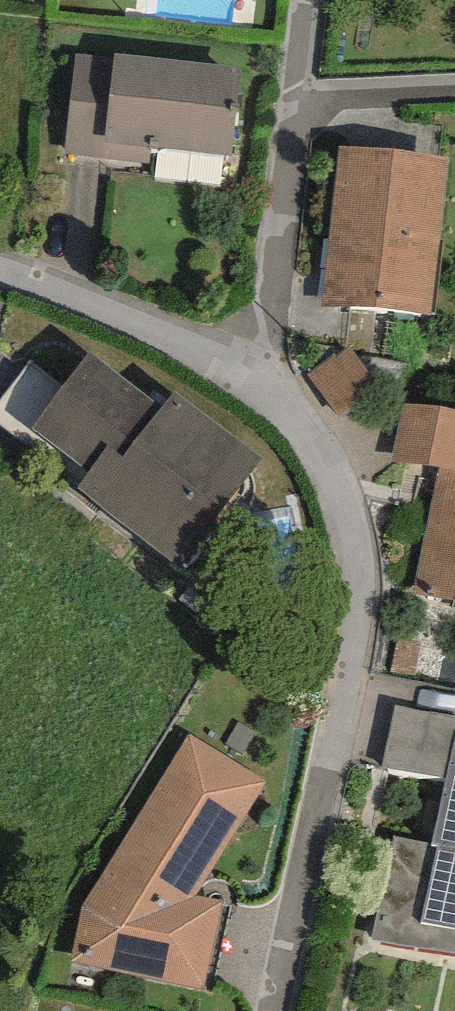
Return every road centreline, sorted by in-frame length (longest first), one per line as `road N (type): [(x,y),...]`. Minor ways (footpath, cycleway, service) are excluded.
road 1 (residential): [(0,268),(154,327),(219,361),(297,413),(322,453),(351,572),(354,678),(289,1010)]

